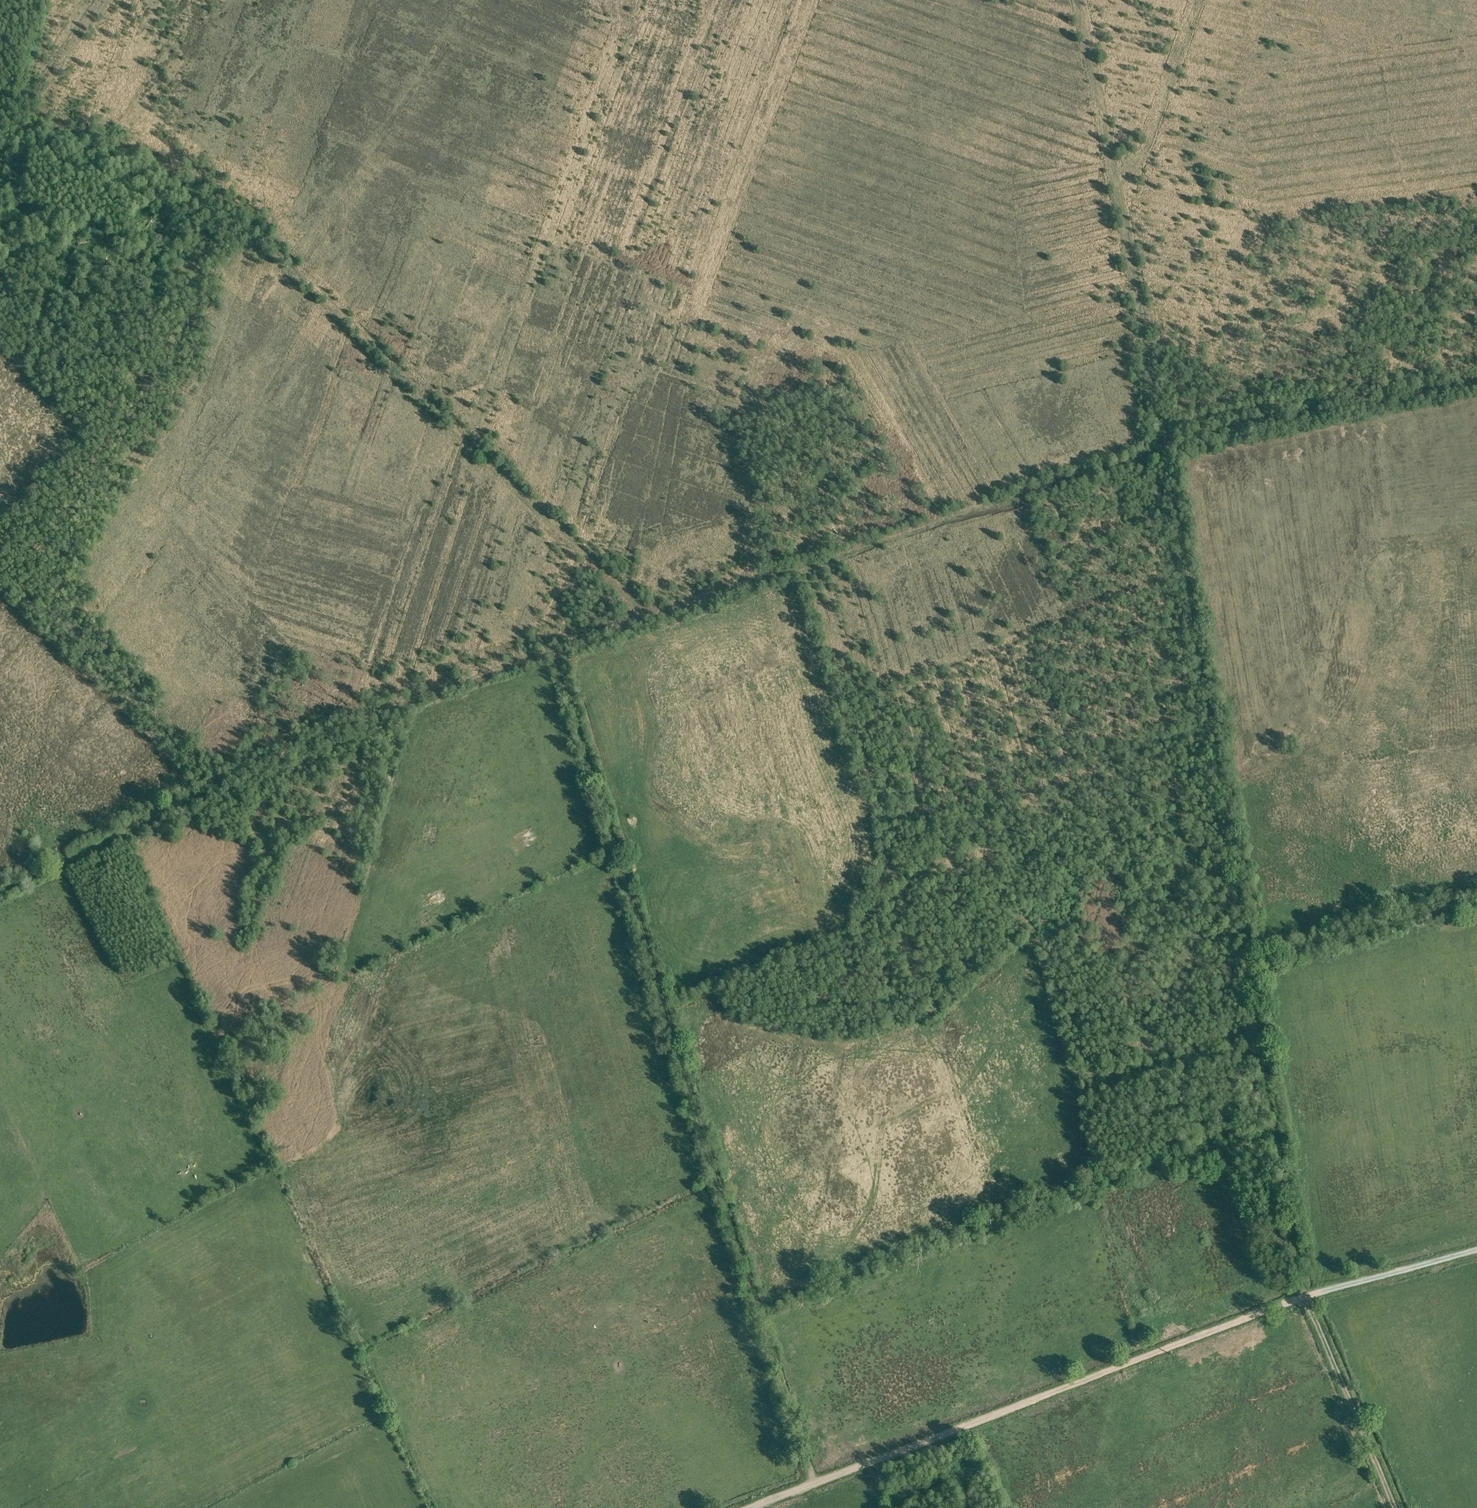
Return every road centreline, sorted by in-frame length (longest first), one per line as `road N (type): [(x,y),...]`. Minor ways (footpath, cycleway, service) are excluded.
road 1 (track): [(755,1507),(1306,1298),(1476,1251)]
road 2 (track): [(1306,1298),(1396,1507)]

